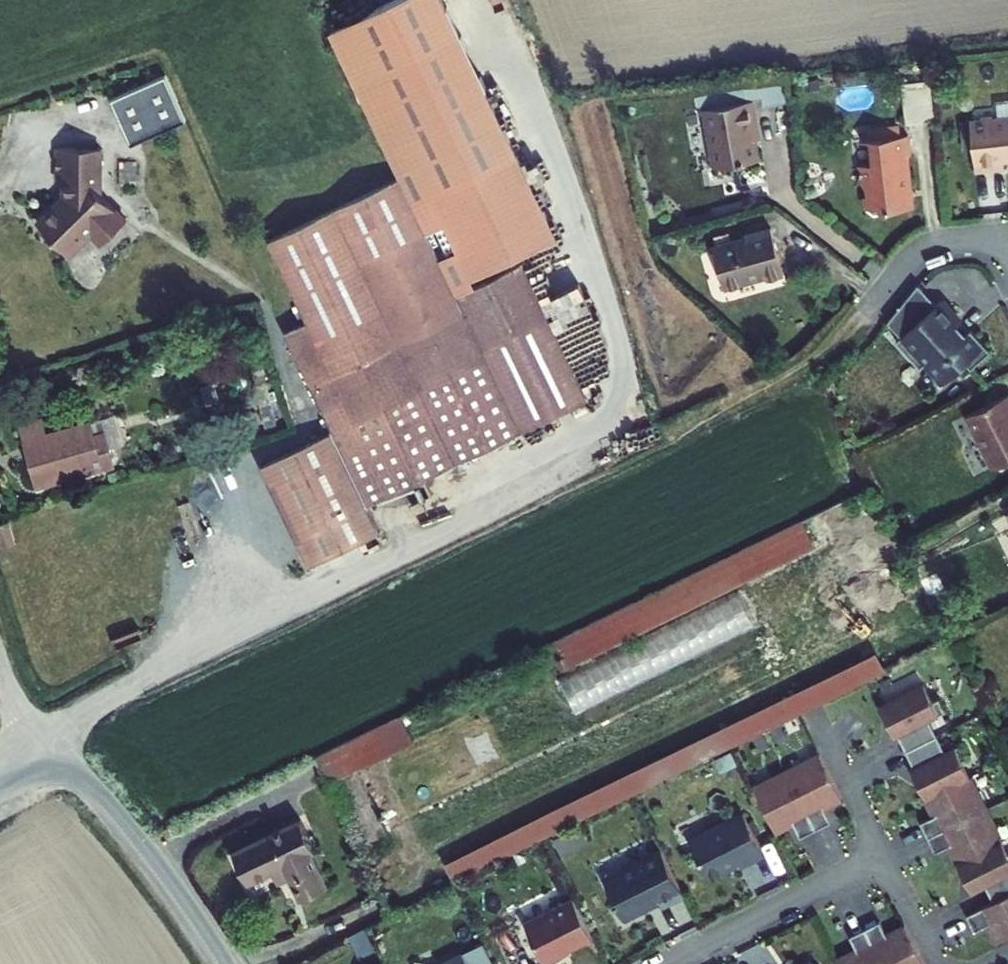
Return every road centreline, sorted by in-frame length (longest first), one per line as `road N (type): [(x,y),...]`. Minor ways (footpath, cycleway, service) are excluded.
road 1 (residential): [(813,713),(884,857),(667,963)]
road 2 (tertiary): [(224,963),(94,793),(70,775),(32,770)]
road 3 (residential): [(1006,235),(929,246),(867,311)]

